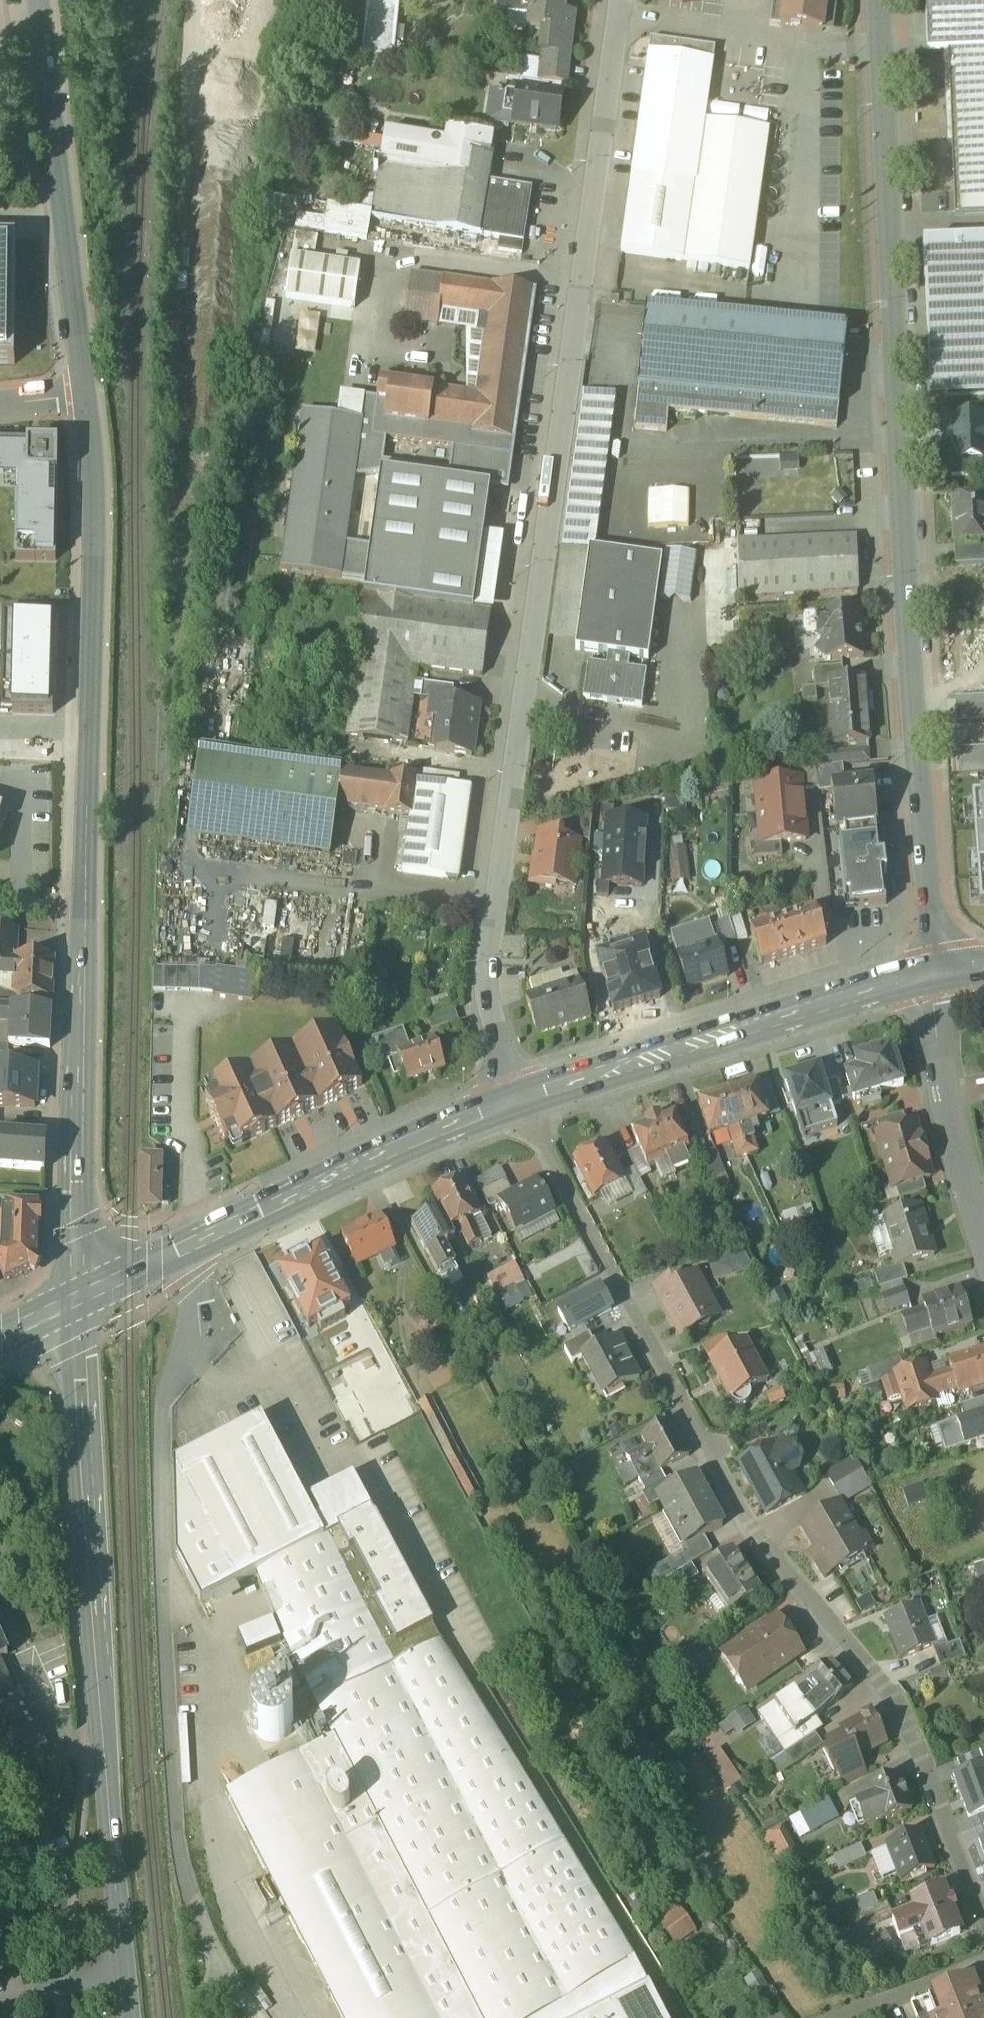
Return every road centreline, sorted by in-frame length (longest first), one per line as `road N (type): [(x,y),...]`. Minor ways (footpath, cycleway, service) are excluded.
road 1 (residential): [(514,1093),(492,974),(506,777),(573,273),(619,0)]
road 2 (residential): [(934,974),(894,466),(878,0)]
road 3 (residential): [(514,1093),(740,1510),(902,1719),(983,1935)]
road 4 (secondary): [(81,1292),(123,1965)]
road 5 (secondary): [(87,394),(94,551),(86,888)]
road 6 (secondary): [(514,1093),(81,1292)]
road 7 (secondary): [(934,974),(514,1093)]
road 8 (secondary): [(86,888),(81,1292)]
road 9 (secondary): [(39,0),(87,394)]
road 10 (residential): [(983,1232),(945,1112),(934,974)]
road 11 (residential): [(0,1997),(123,1965)]

